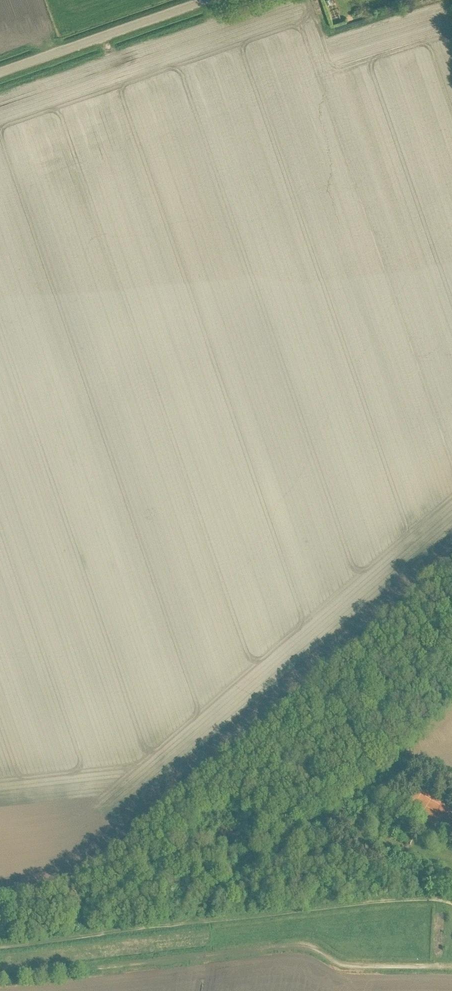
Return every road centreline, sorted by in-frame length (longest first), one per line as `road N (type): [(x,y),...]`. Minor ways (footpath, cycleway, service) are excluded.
road 1 (track): [(451,968),(348,966),(299,946),(0,978)]
road 2 (track): [(183,923),(403,897),(451,903)]
road 3 (unclassified): [(205,0),(0,71)]
road 4 (track): [(0,948),(183,923)]

